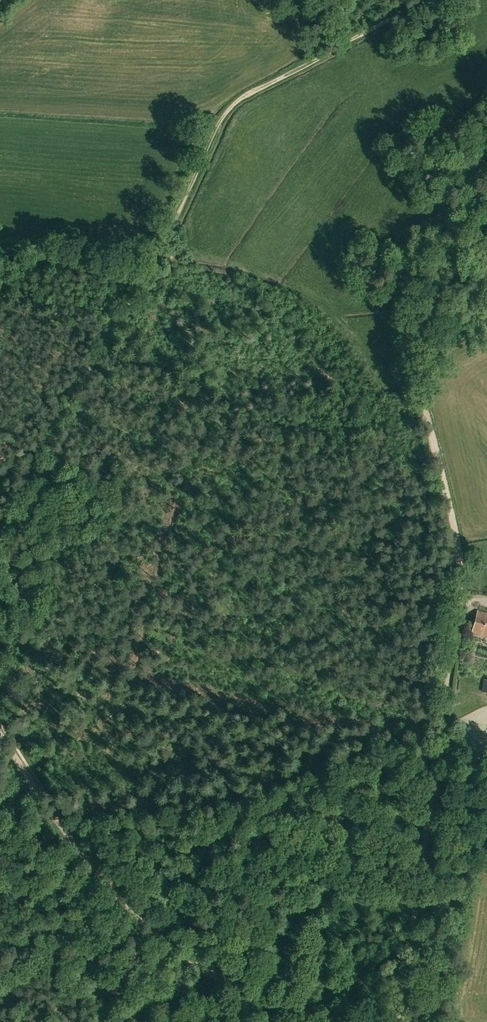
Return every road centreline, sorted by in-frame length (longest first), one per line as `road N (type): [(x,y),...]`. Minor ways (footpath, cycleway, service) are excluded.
road 1 (track): [(397,1021),(461,582),(405,327),(400,271),(417,240),(486,199)]
road 2 (track): [(0,521),(158,255),(226,111),(390,17),(438,0)]
road 3 (track): [(0,724),(108,880),(166,937),(253,994),(343,1021)]

